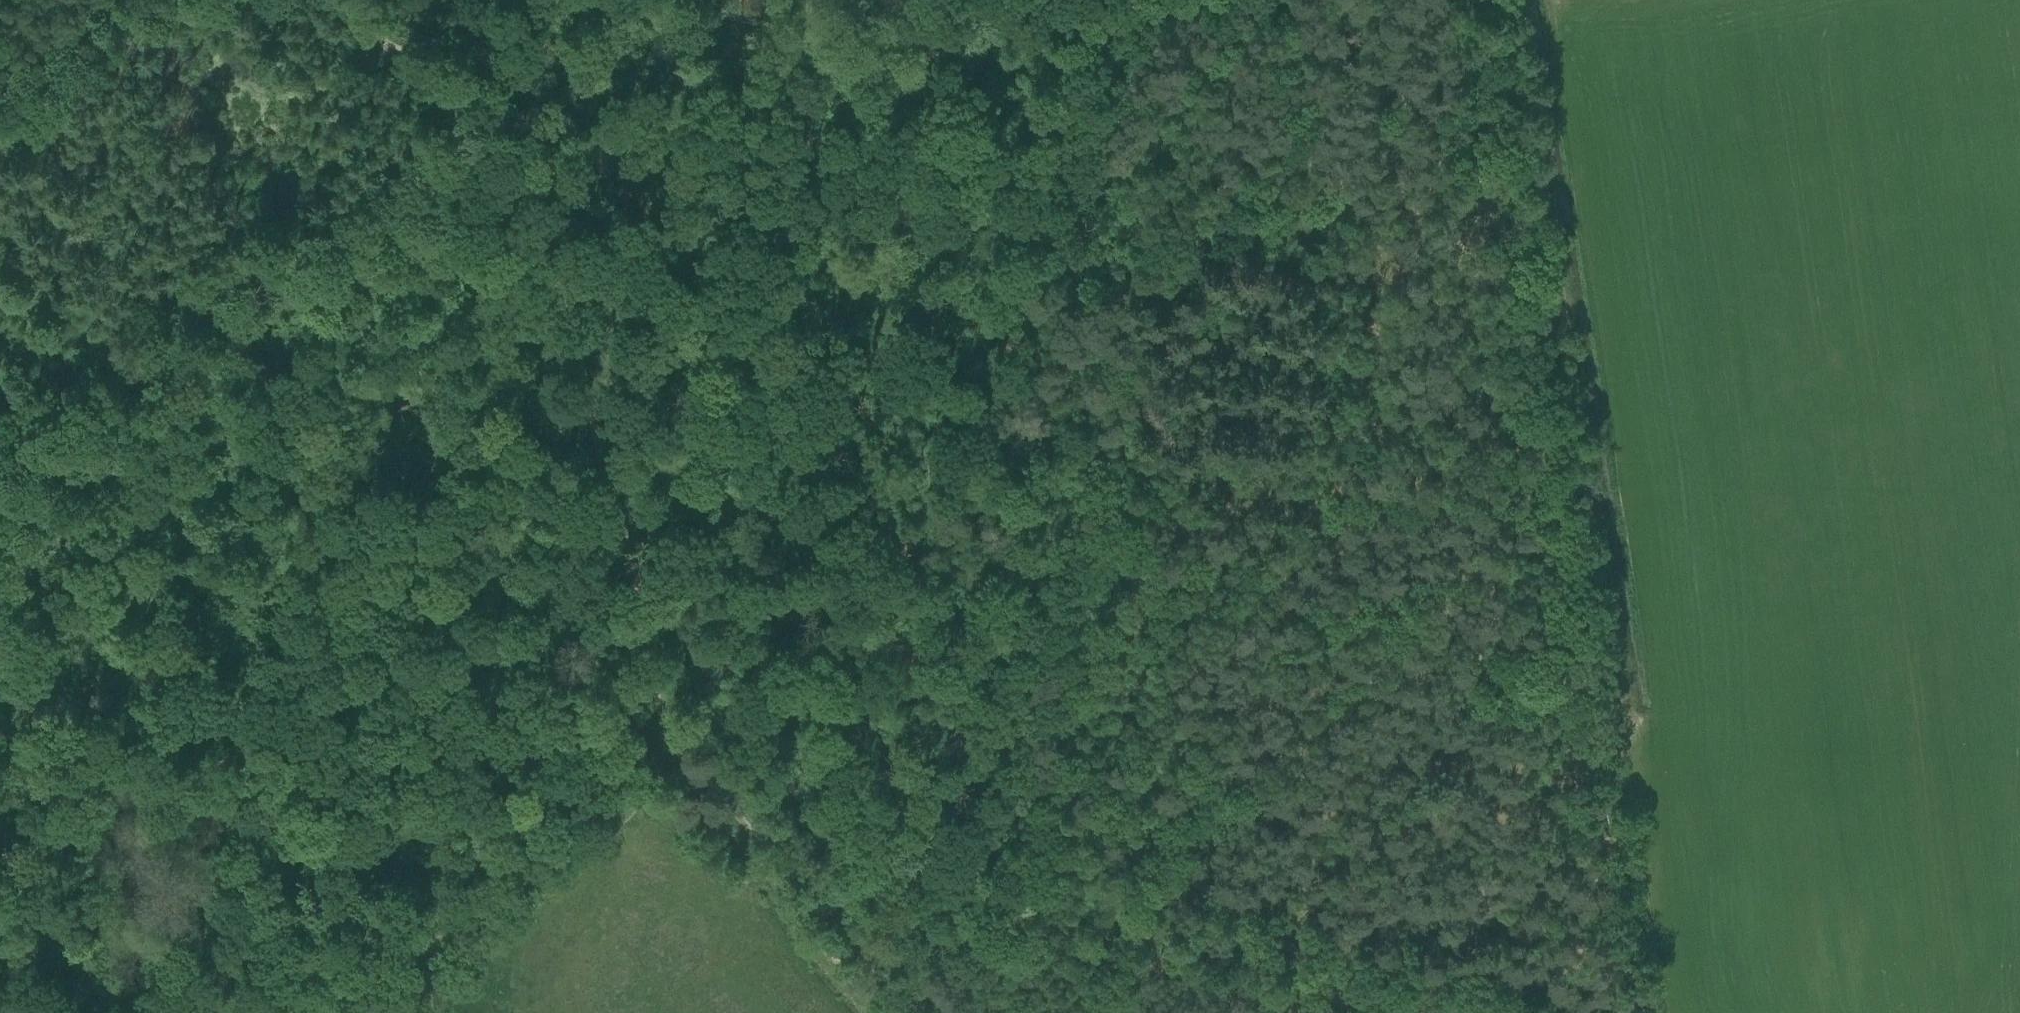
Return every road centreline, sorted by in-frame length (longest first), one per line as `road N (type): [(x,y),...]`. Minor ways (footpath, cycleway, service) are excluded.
road 1 (track): [(674,697),(649,646),(552,287),(441,106),(334,0)]
road 2 (track): [(1173,1012),(1243,945),(1503,1012)]
road 3 (track): [(873,1012),(840,979),(683,724)]

